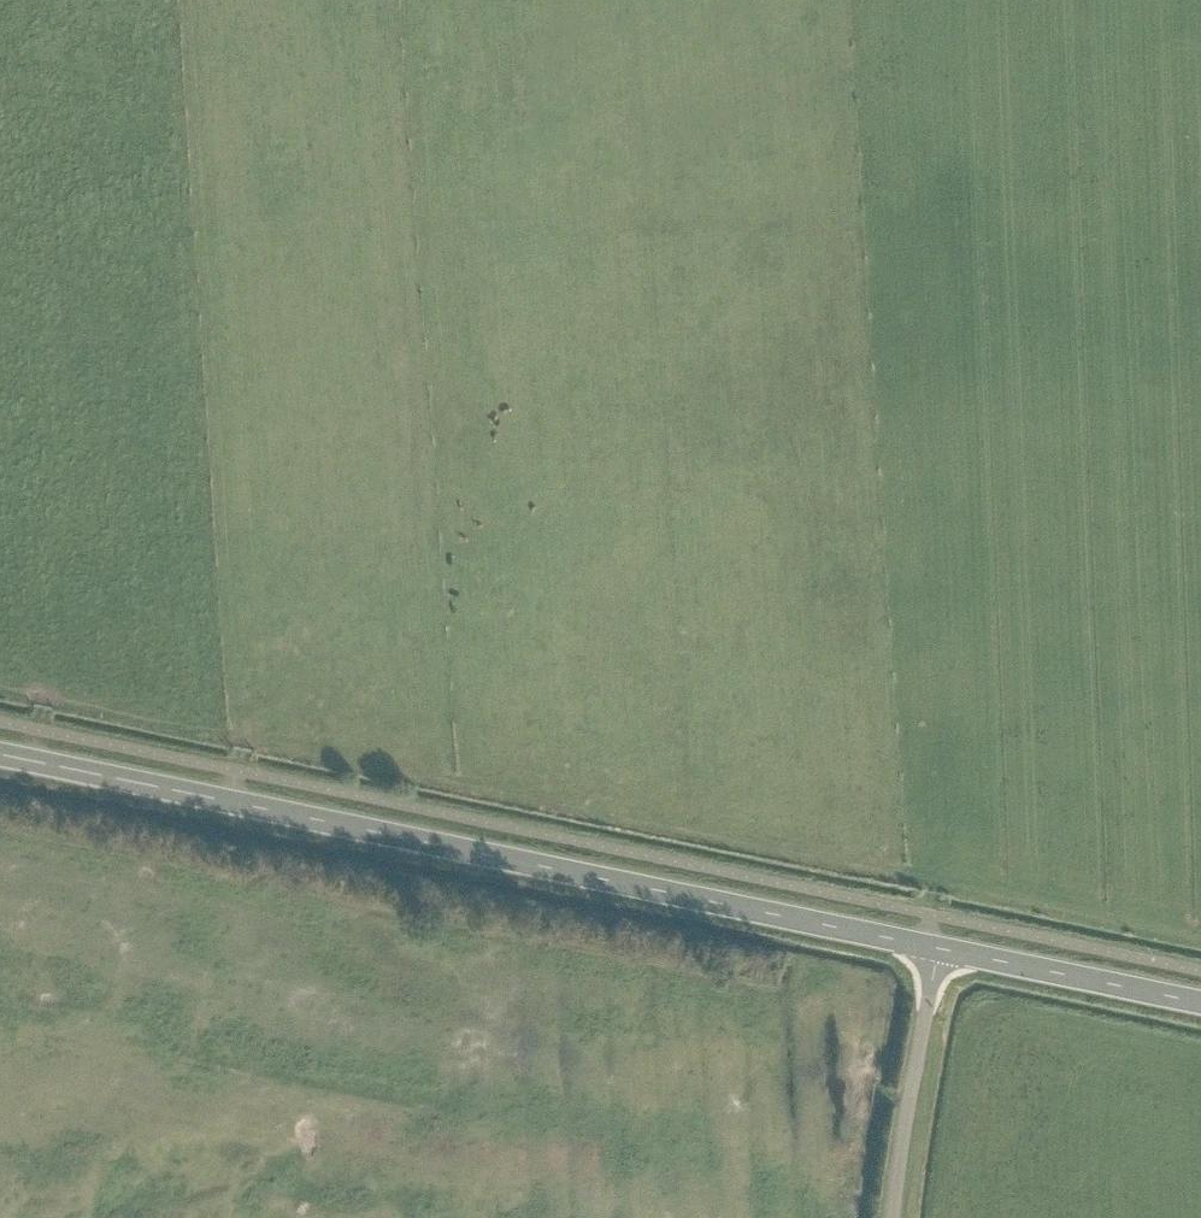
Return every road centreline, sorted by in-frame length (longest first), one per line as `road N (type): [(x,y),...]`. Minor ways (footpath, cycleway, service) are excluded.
road 1 (secondary): [(941,951),(0,754)]
road 2 (unclassified): [(893,1217),(941,951)]
road 3 (secondary): [(1200,1003),(941,951)]

